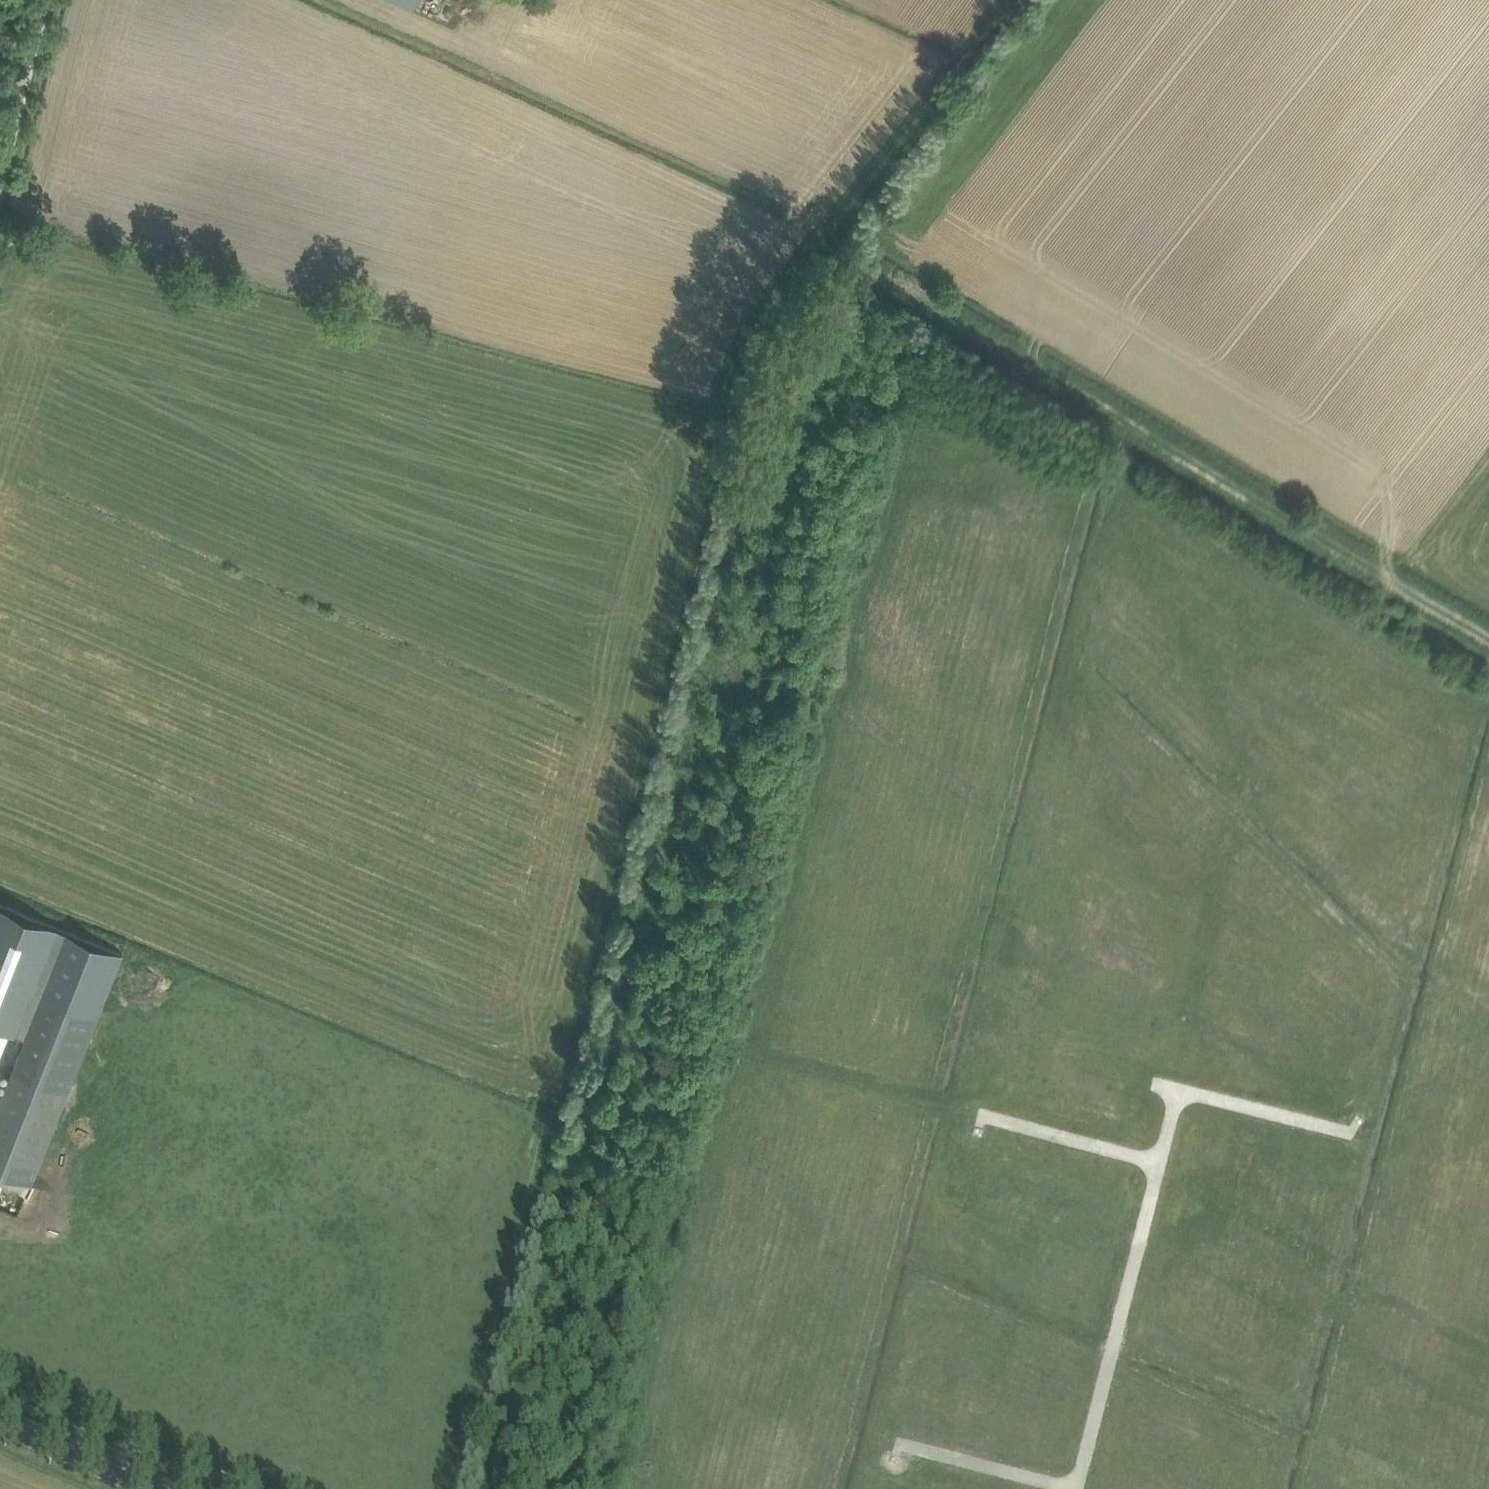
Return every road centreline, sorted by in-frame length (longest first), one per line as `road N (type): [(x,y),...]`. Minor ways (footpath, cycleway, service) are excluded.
road 1 (track): [(1488,636),(894,278)]
road 2 (tertiary): [(159,1488),(0,1420)]

